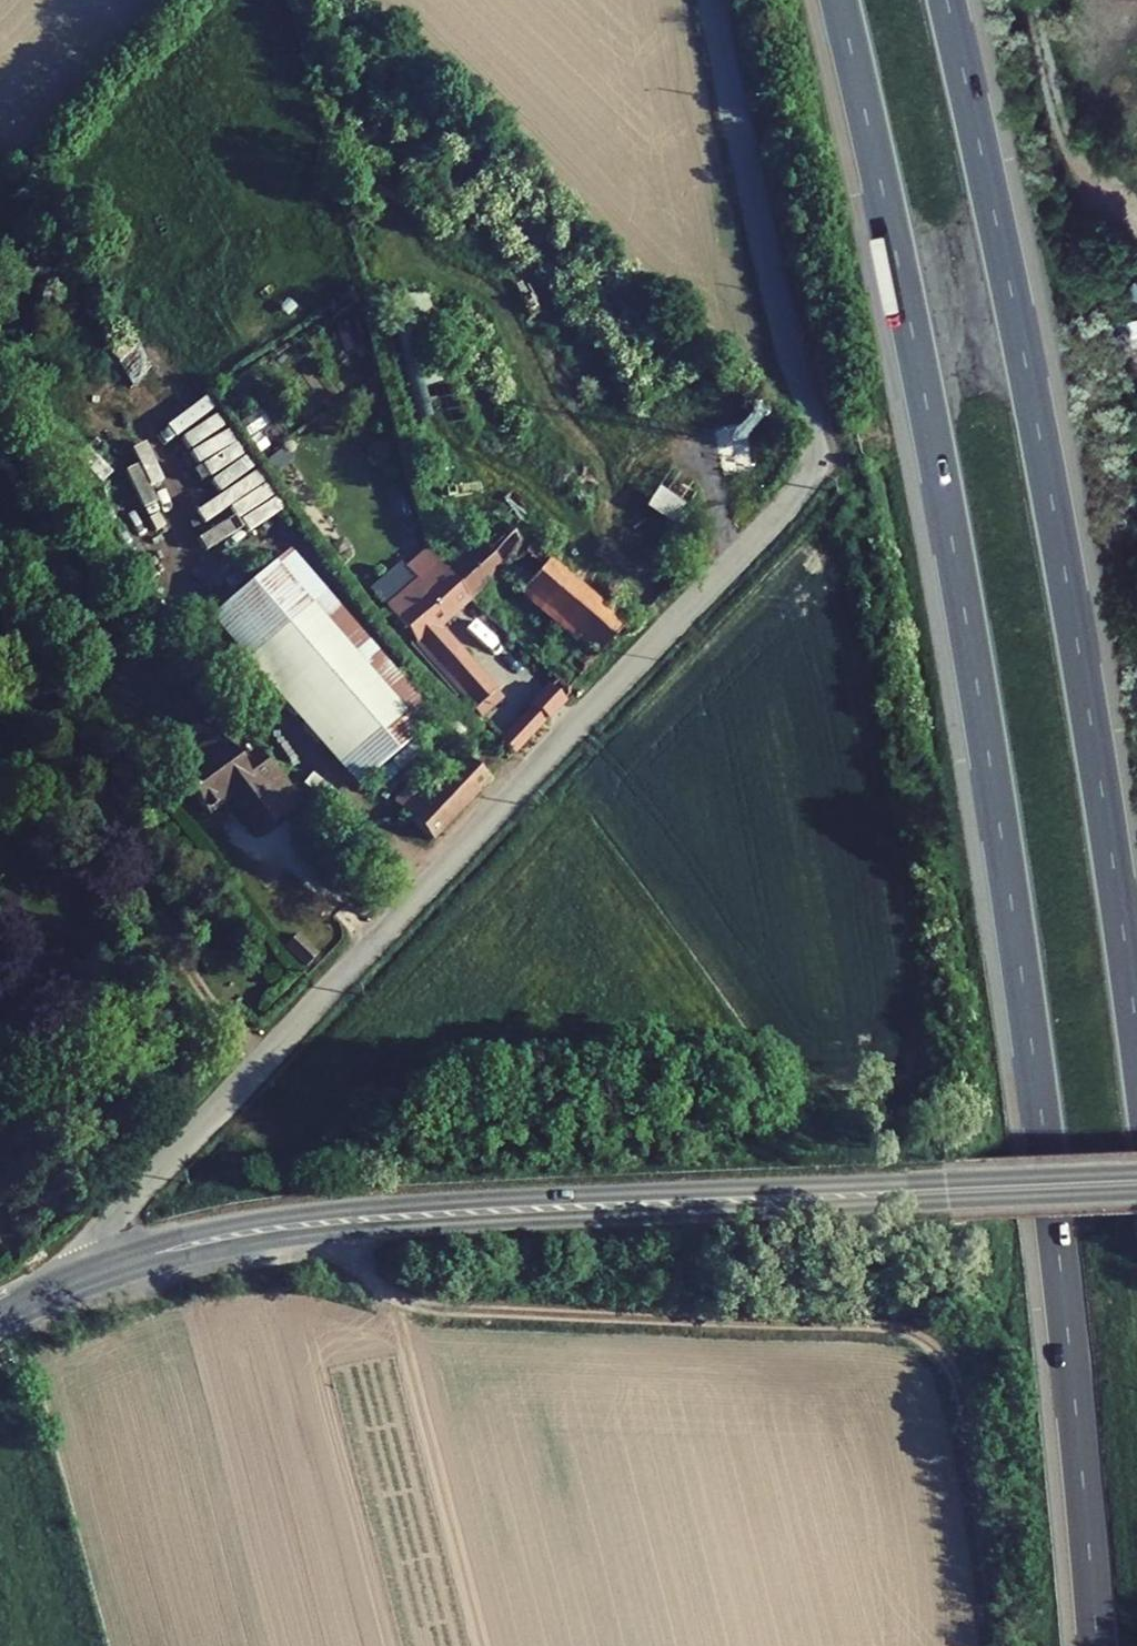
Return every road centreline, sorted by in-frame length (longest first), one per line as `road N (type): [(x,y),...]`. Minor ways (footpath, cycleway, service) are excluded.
road 1 (motorway): [(839,0),(922,387),(986,742),(1046,1163),(1096,1645)]
road 2 (unclassified): [(94,1273),(141,1189),(812,469),(814,425),(774,296),(710,0)]
road 3 (motorway): [(1136,1032),(1056,522),(948,0)]
road 4 (tertiary): [(1136,1181),(320,1220),(94,1273)]
road 5 (track): [(320,1220),(375,1284),(407,1305),(888,1323),(921,1339),(953,1379),(1001,1645)]
road 6 (track): [(1122,202),(1070,177),(1053,149),(1036,108),(1013,0)]
road 7 (track): [(1136,10),(1105,64),(1136,123)]

